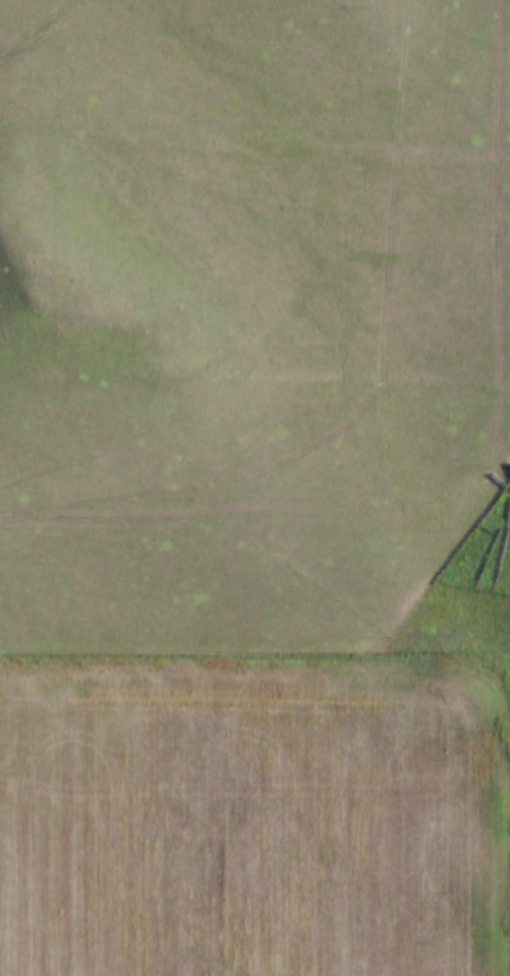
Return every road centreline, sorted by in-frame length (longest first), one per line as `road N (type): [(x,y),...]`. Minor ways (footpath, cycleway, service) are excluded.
road 1 (track): [(0,74),(99,0)]

